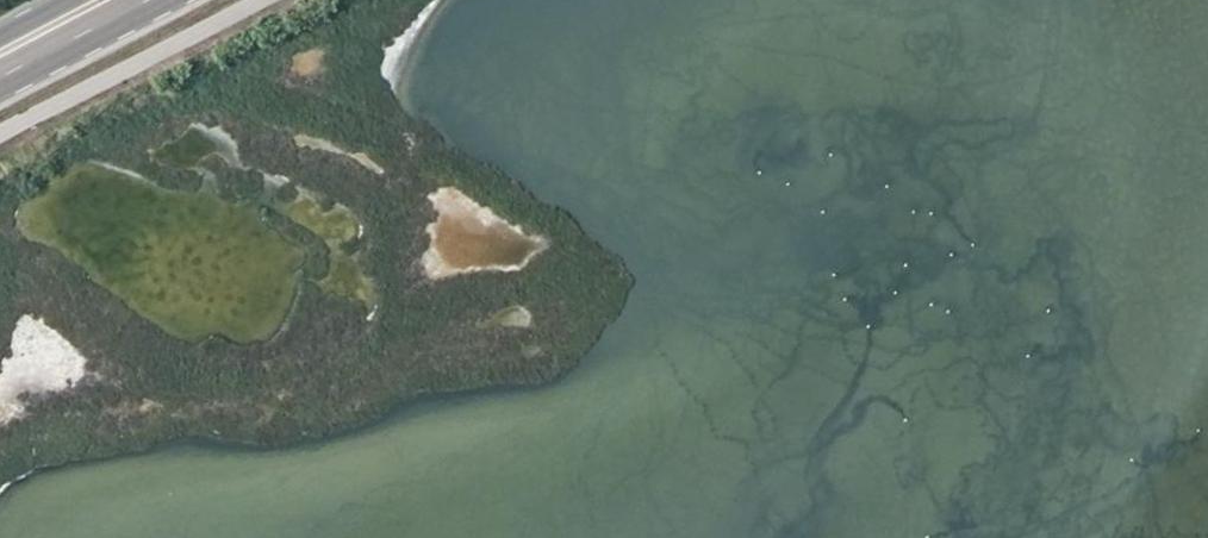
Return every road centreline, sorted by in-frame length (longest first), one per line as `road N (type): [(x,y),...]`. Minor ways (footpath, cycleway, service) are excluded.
road 1 (primary): [(0,78),(144,0)]

